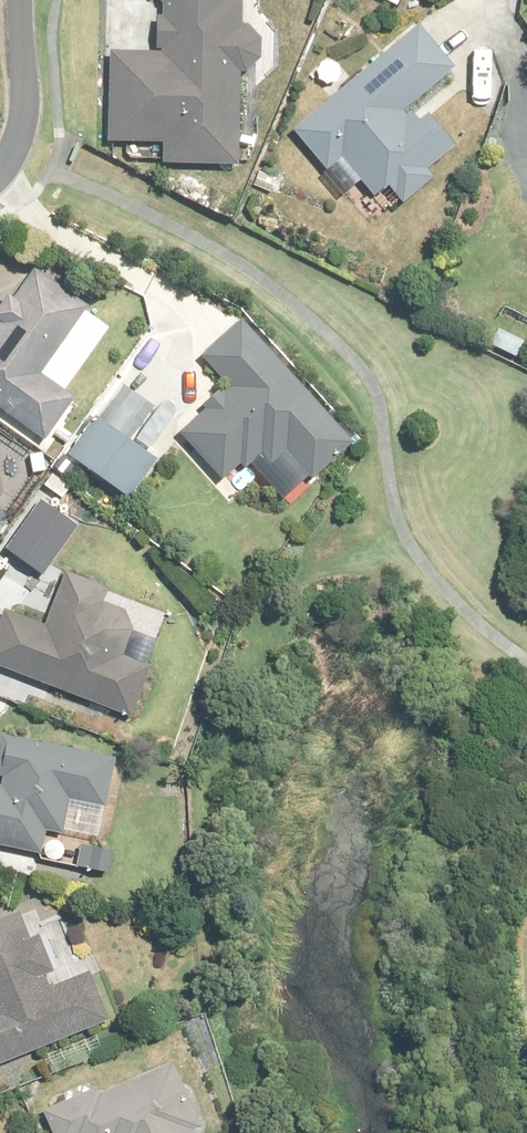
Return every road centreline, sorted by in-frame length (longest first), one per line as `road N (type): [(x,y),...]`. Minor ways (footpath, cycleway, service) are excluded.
road 1 (residential): [(15,0),(24,110),(14,163),(0,172)]

